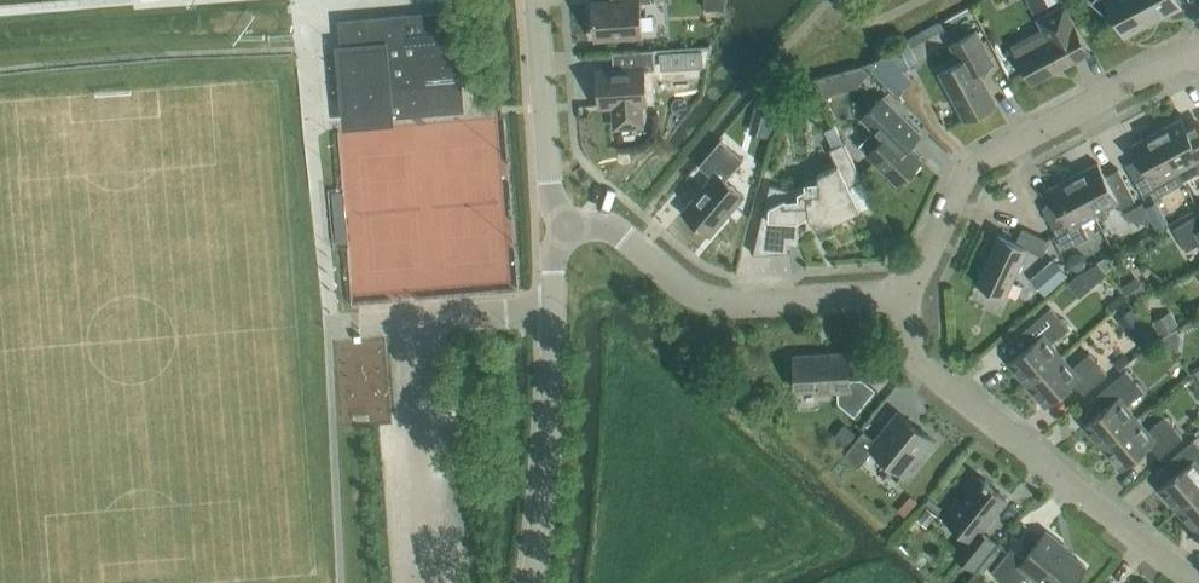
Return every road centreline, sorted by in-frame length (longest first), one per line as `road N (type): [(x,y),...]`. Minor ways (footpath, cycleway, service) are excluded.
road 1 (residential): [(1194,582),(916,362),(898,292)]
road 2 (residential): [(898,292),(926,262),(969,169),(1174,61),(1198,57)]
road 3 (residential): [(551,216),(606,221),(683,286),(719,303),(898,292)]
road 4 (tertiary): [(533,582),(553,399),(551,216)]
road 5 (tertiary): [(551,216),(536,0)]

